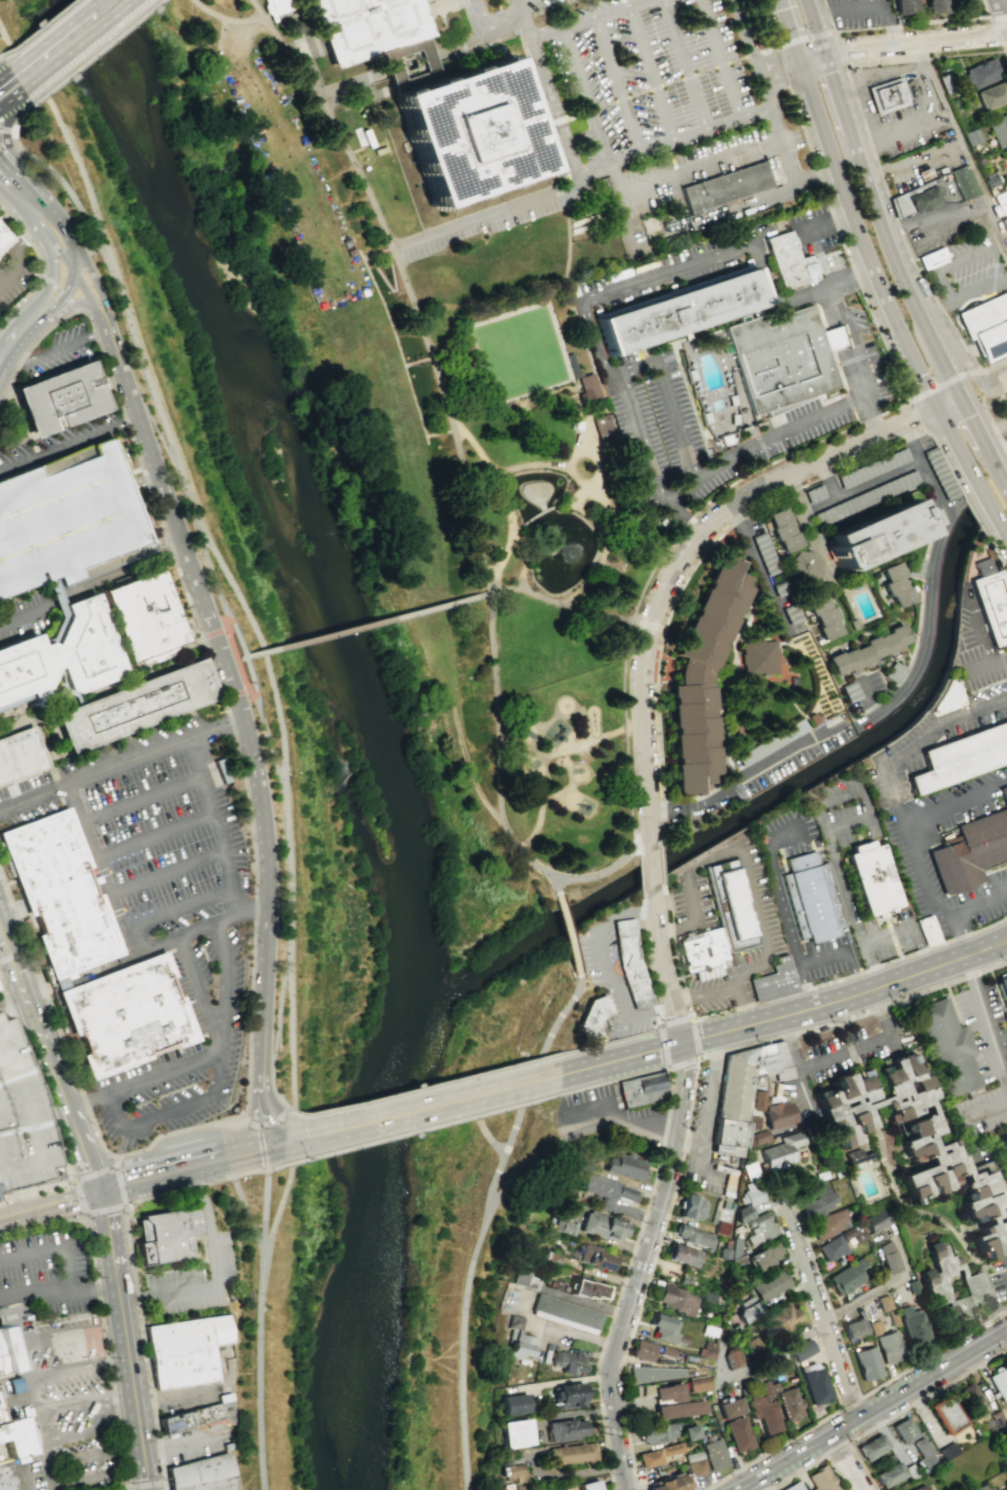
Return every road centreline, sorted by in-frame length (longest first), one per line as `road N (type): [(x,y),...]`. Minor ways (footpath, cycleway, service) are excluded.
road 1 (tertiary): [(261,1075),(260,801),(235,694),(108,329)]
road 2 (residential): [(963,398),(762,490),(705,533),(672,577),(641,650),(650,843)]
road 3 (primary): [(785,0),(874,272),(976,481)]
road 4 (primary): [(996,464),(897,255),(810,0)]
road 5 (secondary): [(559,1074),(809,1010),(966,956)]
road 6 (secondary): [(740,1489),(1006,1332)]
road 7 (residential): [(624,1489),(610,1361),(664,1193)]
road 8 (secondary): [(299,1137),(559,1074)]
road 9 (residential): [(857,1422),(784,1211)]
road 10 (secondary): [(148,1489),(116,1284)]
road 11 (secondary): [(101,1192),(262,1156)]
road 12 (residential): [(652,897),(679,1043)]
road 13 (primary): [(23,91),(135,0)]
road 14 (secondary): [(283,1138),(143,1168)]
road 15 (secondary): [(57,1082),(12,959)]

